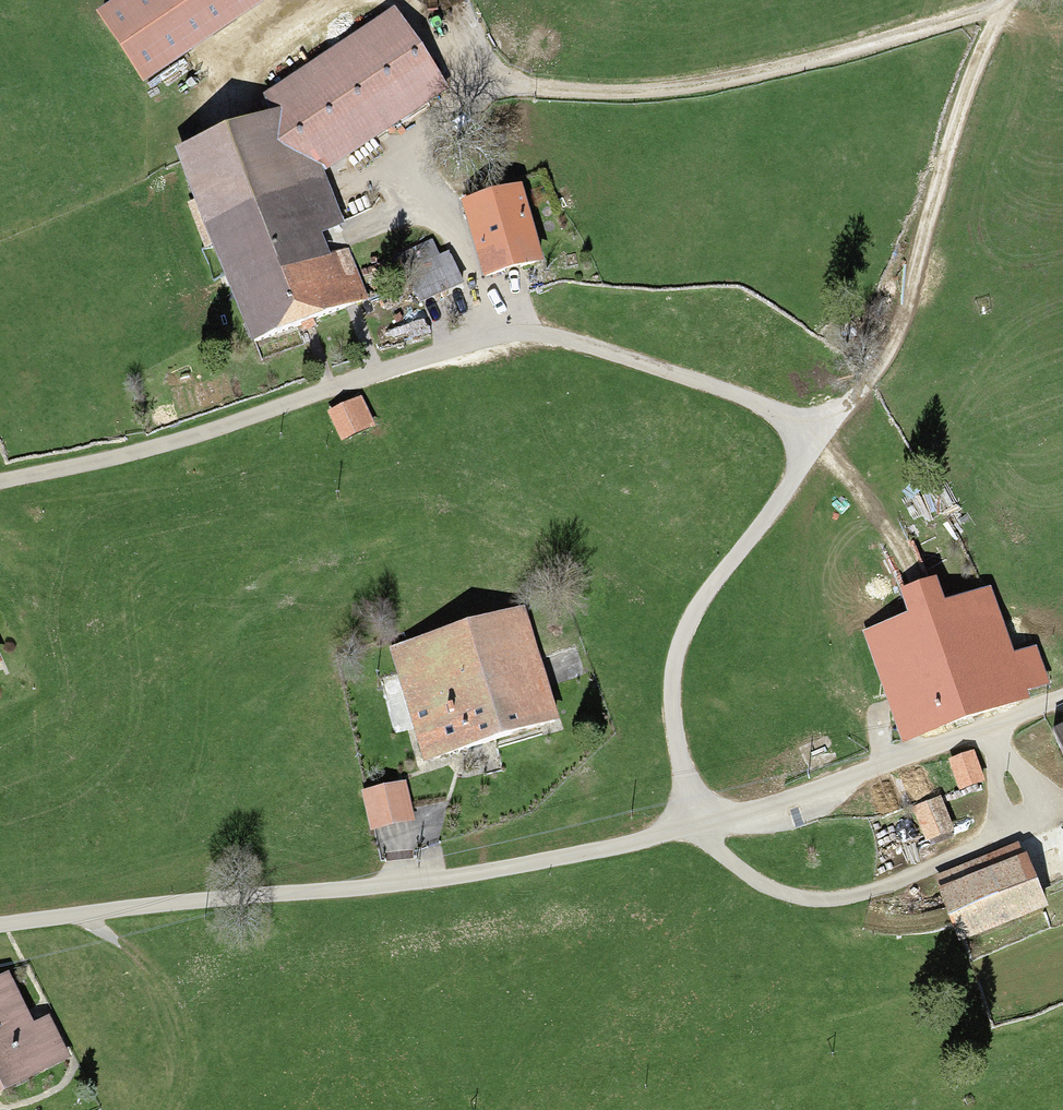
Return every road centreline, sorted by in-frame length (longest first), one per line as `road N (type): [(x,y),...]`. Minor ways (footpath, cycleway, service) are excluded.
road 1 (residential): [(694,827),(674,719),(680,642),(709,588),(788,489),(816,435),(766,408),(527,333),(466,345),(150,448),(0,482)]
road 2 (unclassified): [(0,925),(456,877),(694,827)]
road 3 (track): [(375,0),(498,88),(614,94),(726,82),(903,42),(1000,7)]
road 4 (track): [(816,435),(891,346),(971,78),(1006,0)]
road 5 (unclassified): [(694,827),(789,800),(1062,697)]
road 6 (track): [(82,913),(153,972),(182,1021),(187,1060),(173,1109)]

